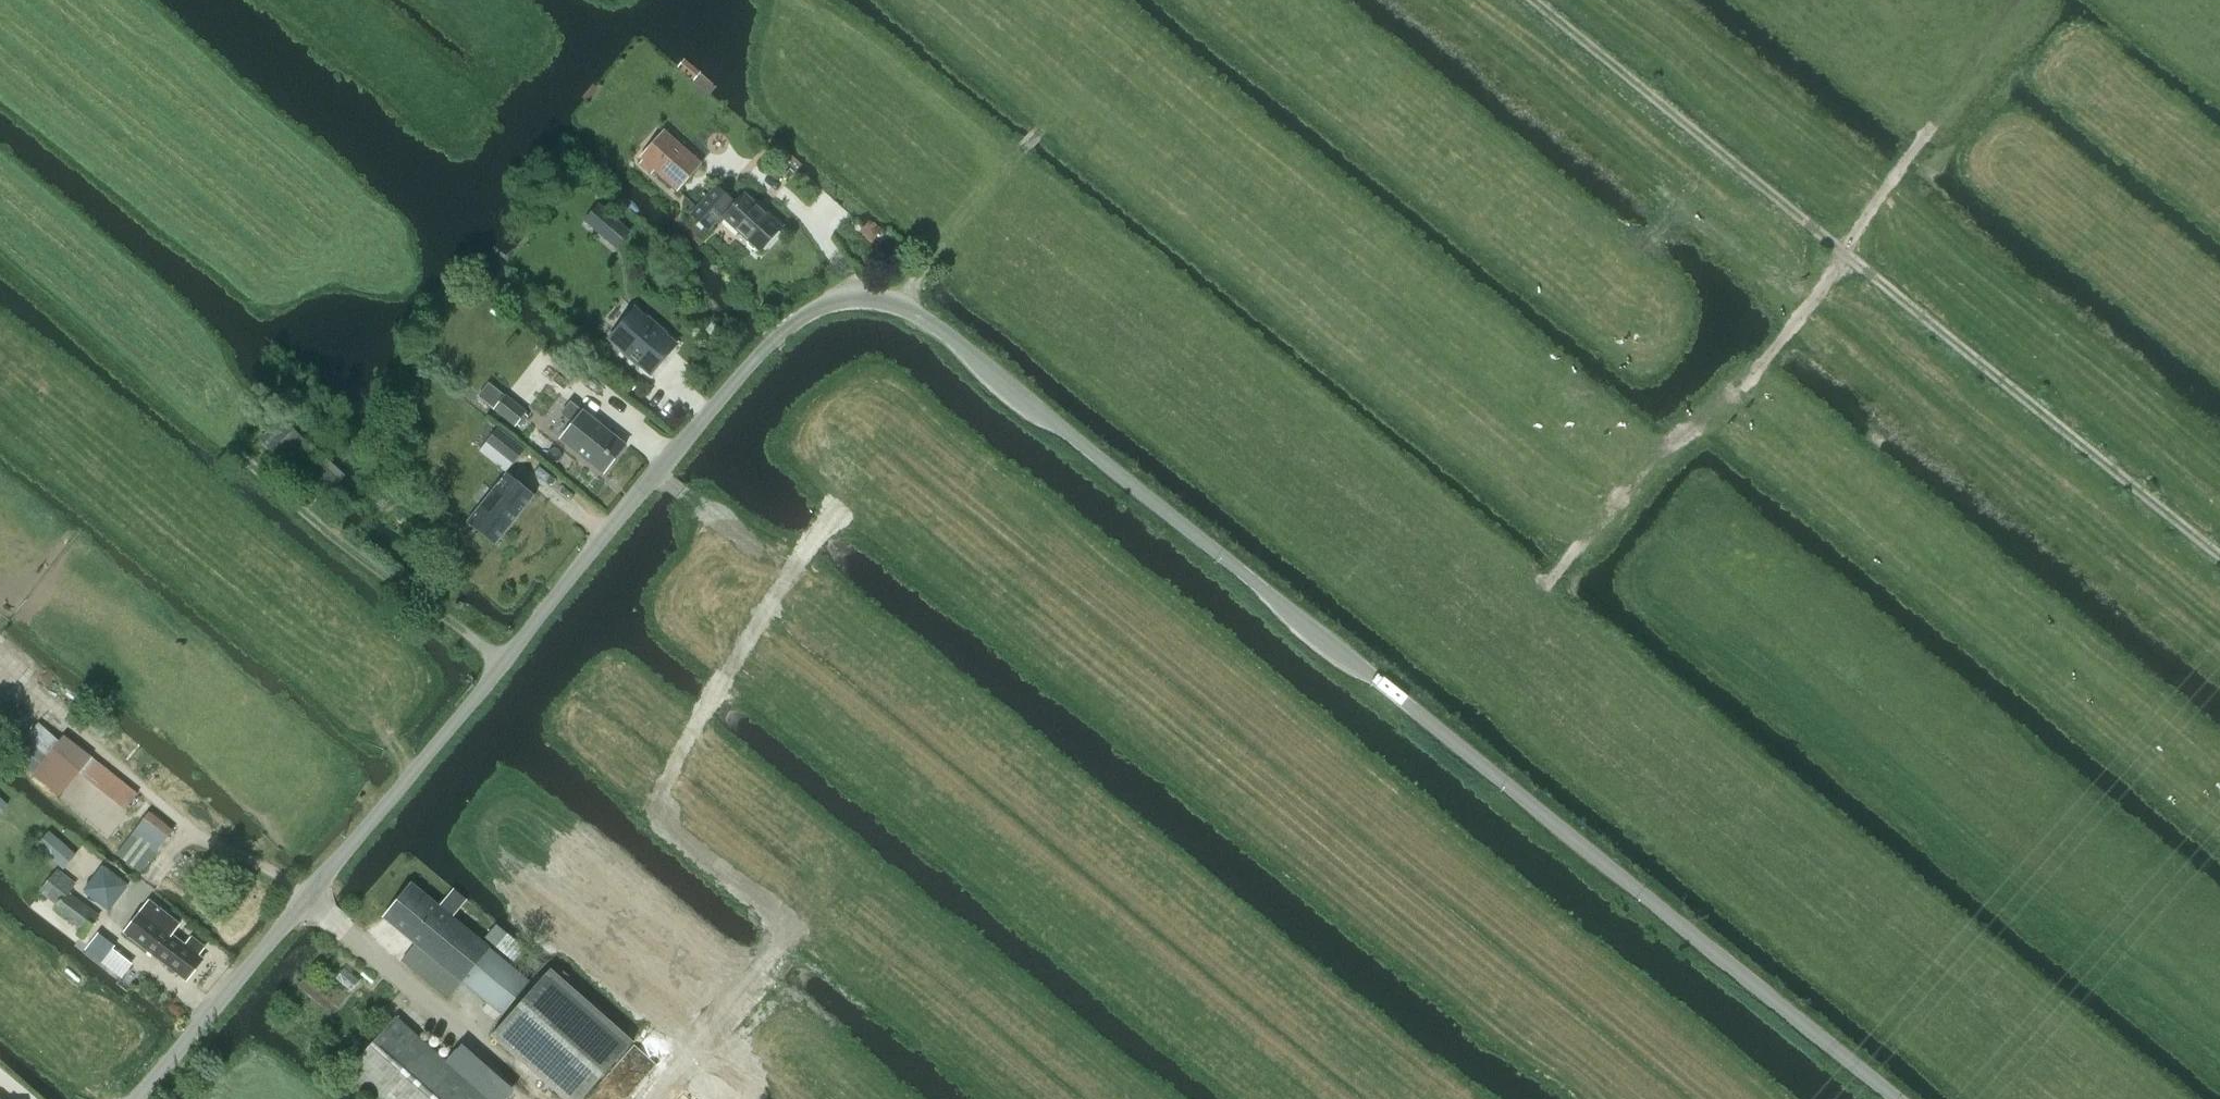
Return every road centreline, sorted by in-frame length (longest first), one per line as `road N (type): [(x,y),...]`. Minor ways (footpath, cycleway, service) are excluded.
road 1 (unclassified): [(1895,1098),(925,318),(854,295),(805,316),(734,383),(139,1098)]
road 2 (track): [(1042,128),(928,256),(897,304)]

